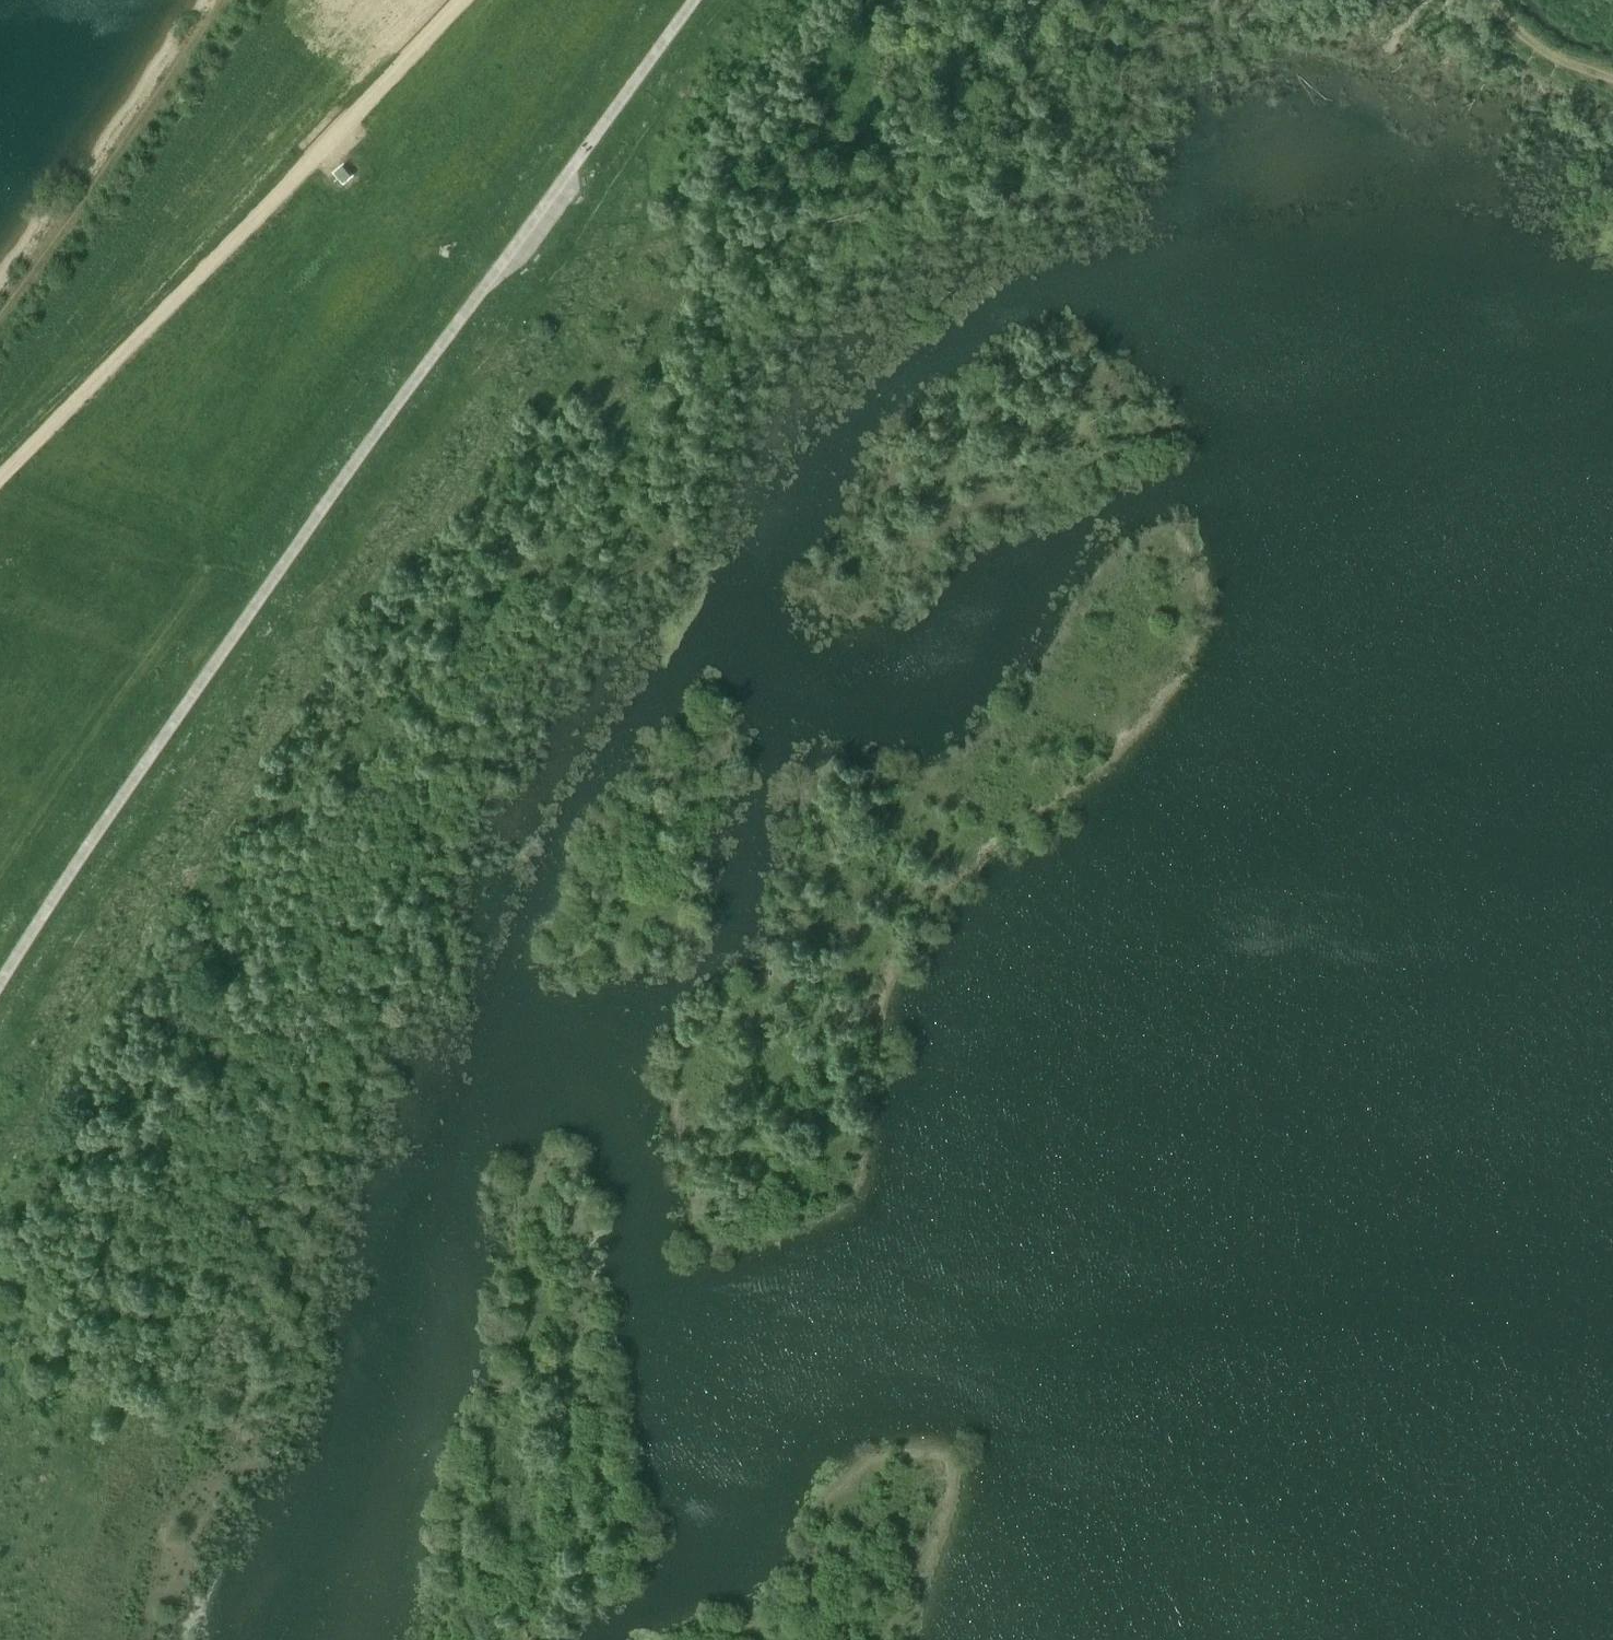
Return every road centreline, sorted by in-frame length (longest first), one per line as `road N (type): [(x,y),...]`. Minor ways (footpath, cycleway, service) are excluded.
road 1 (track): [(225,0),(0,315)]
road 2 (track): [(1486,0),(1526,42),(1612,82)]

